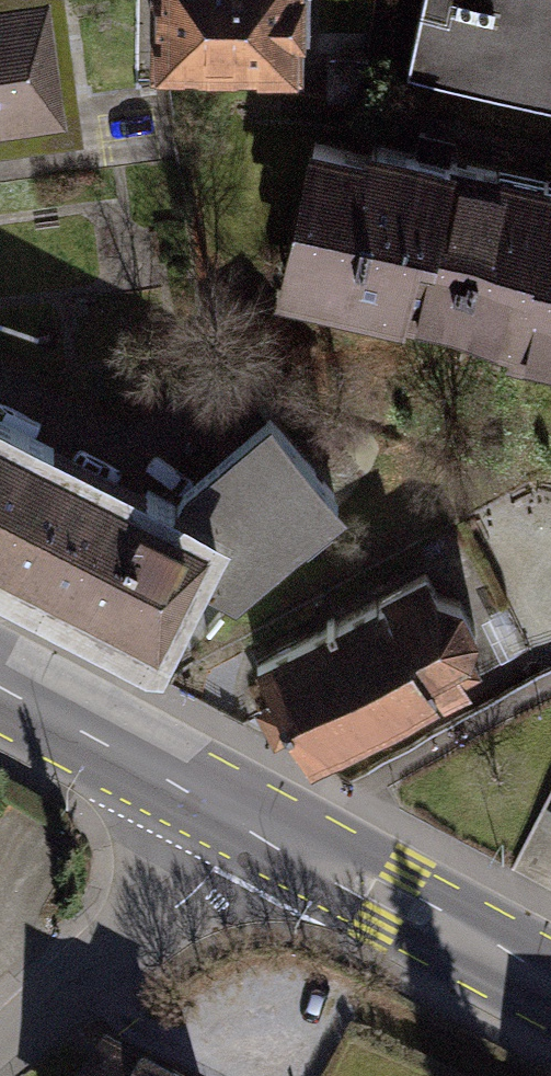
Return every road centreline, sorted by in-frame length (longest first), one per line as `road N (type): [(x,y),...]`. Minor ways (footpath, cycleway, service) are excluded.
road 1 (secondary): [(550,988),(244,824)]
road 2 (residential): [(244,824),(172,918),(0,1063)]
road 3 (secondary): [(244,824),(0,689)]

